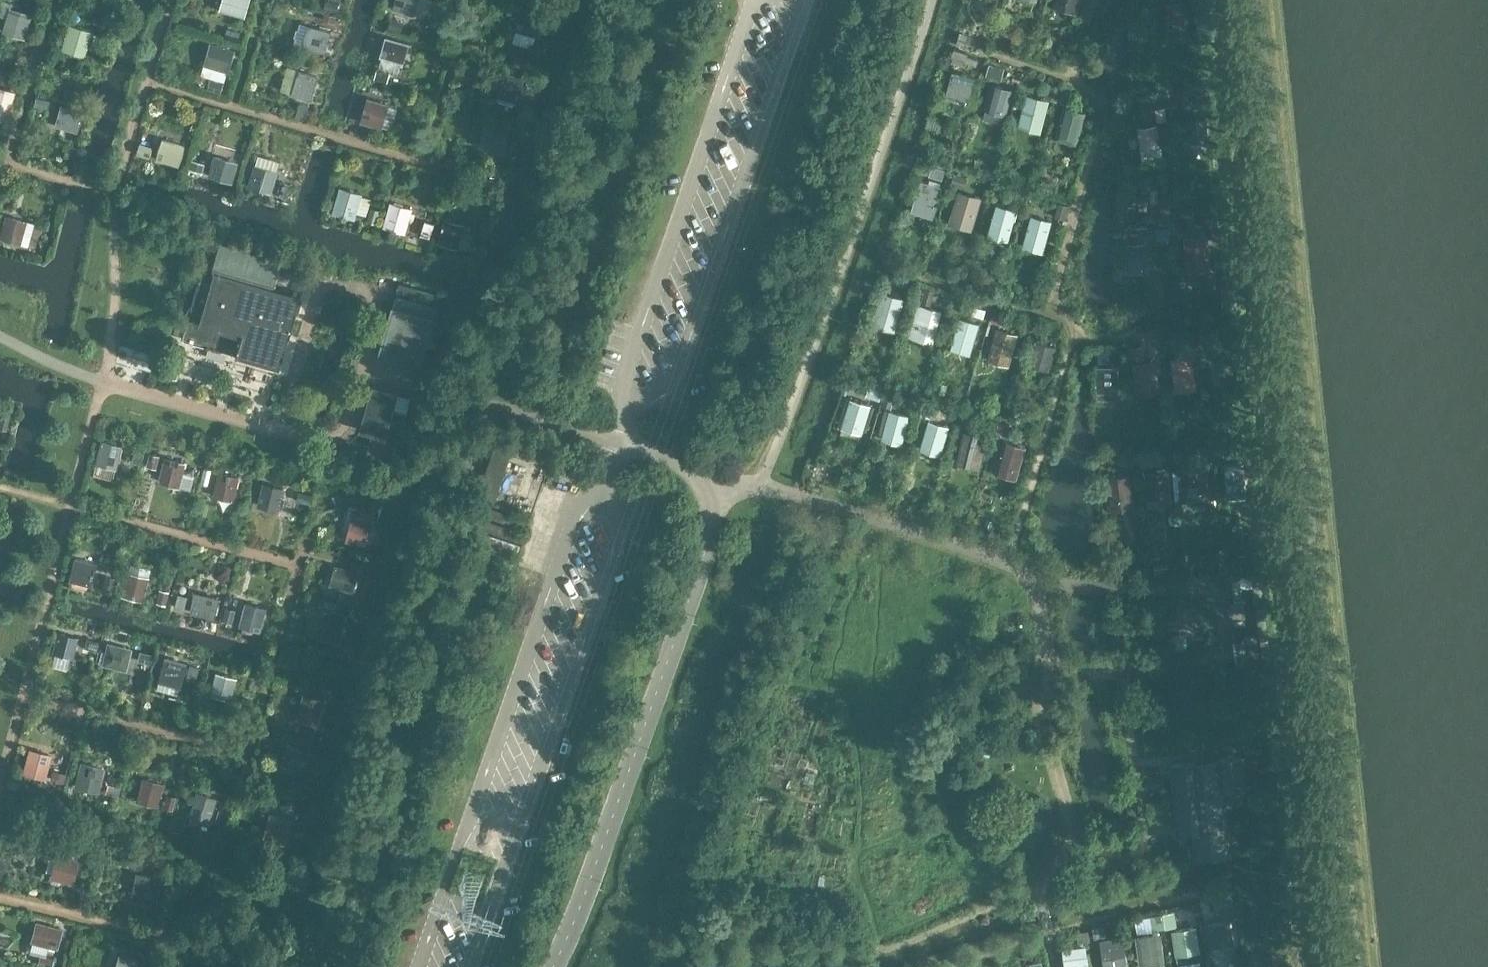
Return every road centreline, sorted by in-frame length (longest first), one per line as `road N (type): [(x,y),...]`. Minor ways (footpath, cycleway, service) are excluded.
road 1 (unclassified): [(554,966),(638,755),(727,475)]

